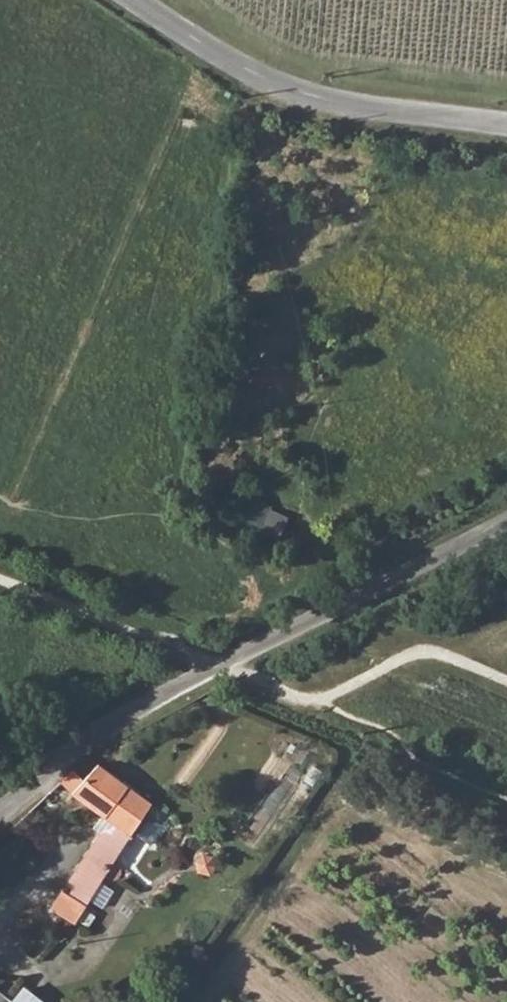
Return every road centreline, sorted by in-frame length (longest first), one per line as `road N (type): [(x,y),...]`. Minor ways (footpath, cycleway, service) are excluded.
road 1 (residential): [(506,517),(92,729),(0,813)]
road 2 (unclassified): [(506,127),(320,104),(234,70),(132,0)]

